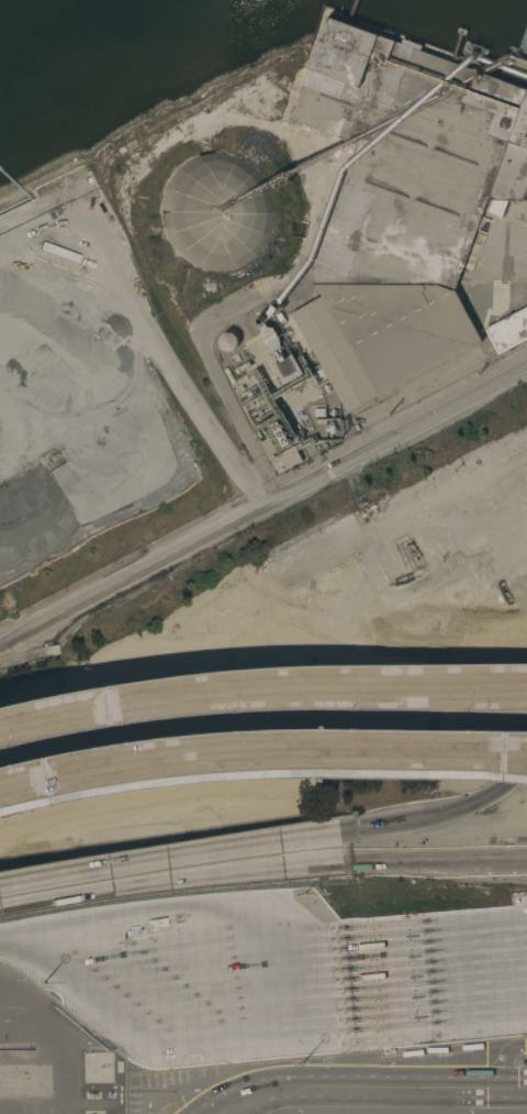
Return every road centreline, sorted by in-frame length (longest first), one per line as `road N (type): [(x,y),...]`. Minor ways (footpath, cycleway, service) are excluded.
road 1 (tertiary): [(526,364),(0,643)]
road 2 (motorway): [(526,689),(242,690),(0,722)]
road 3 (motorway): [(262,750),(526,772)]
road 4 (motorway): [(0,784),(262,750)]
road 5 (motorway): [(262,750),(526,751)]

